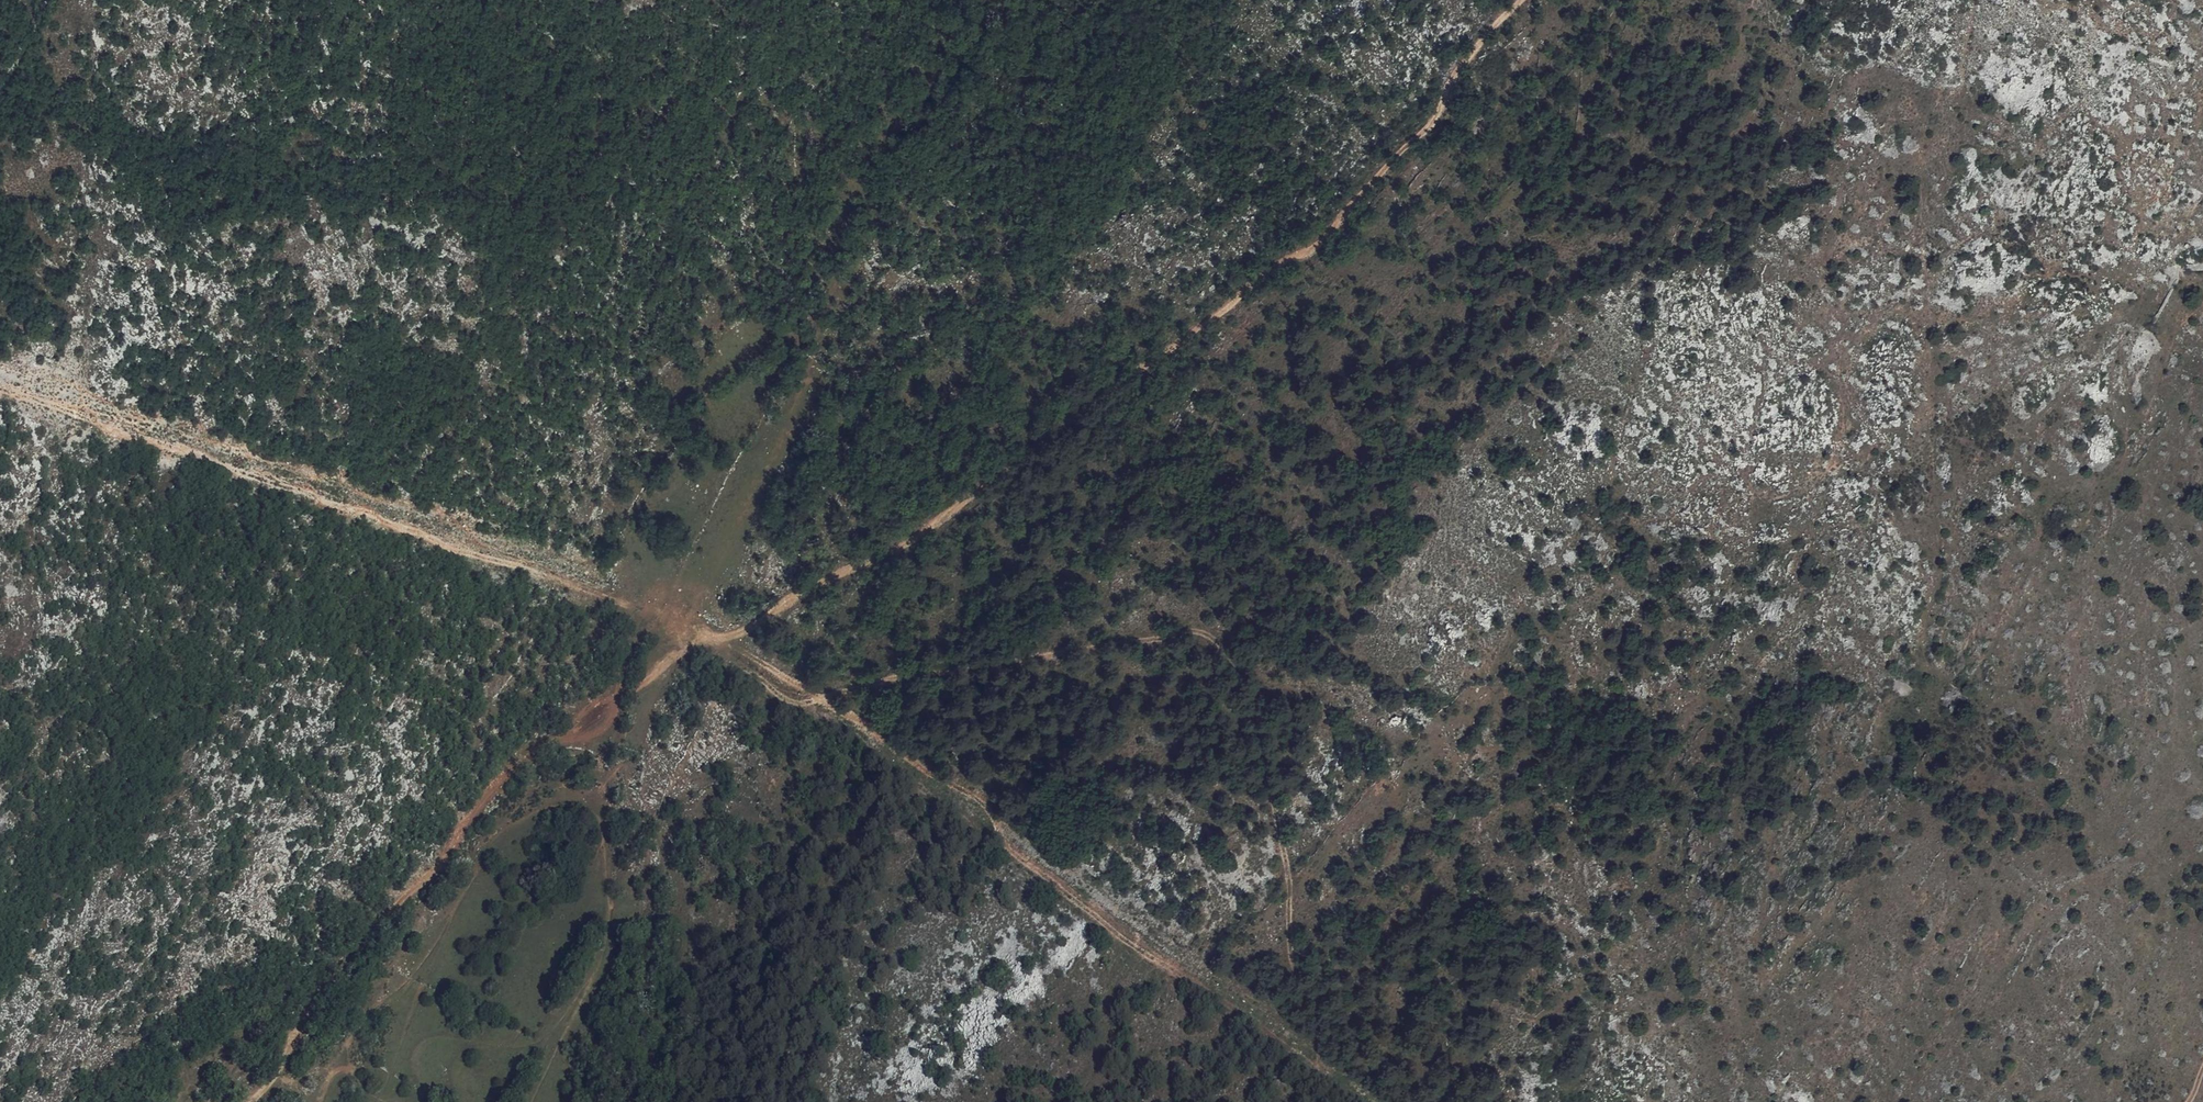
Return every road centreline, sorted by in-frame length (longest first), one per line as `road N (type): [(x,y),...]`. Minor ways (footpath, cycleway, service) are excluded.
road 1 (track): [(706,638),(749,628),(913,540),(1303,250),(1427,129),(1454,80),(1523,0)]
road 2 (track): [(815,698),(1202,634),(1245,663),(1274,748),(1289,870),(1329,1028),(1321,1068)]
road 3 (track): [(706,638),(496,786),(419,889),(325,983),(274,1074),(248,1101)]
road 4 (track): [(706,638),(815,698)]

